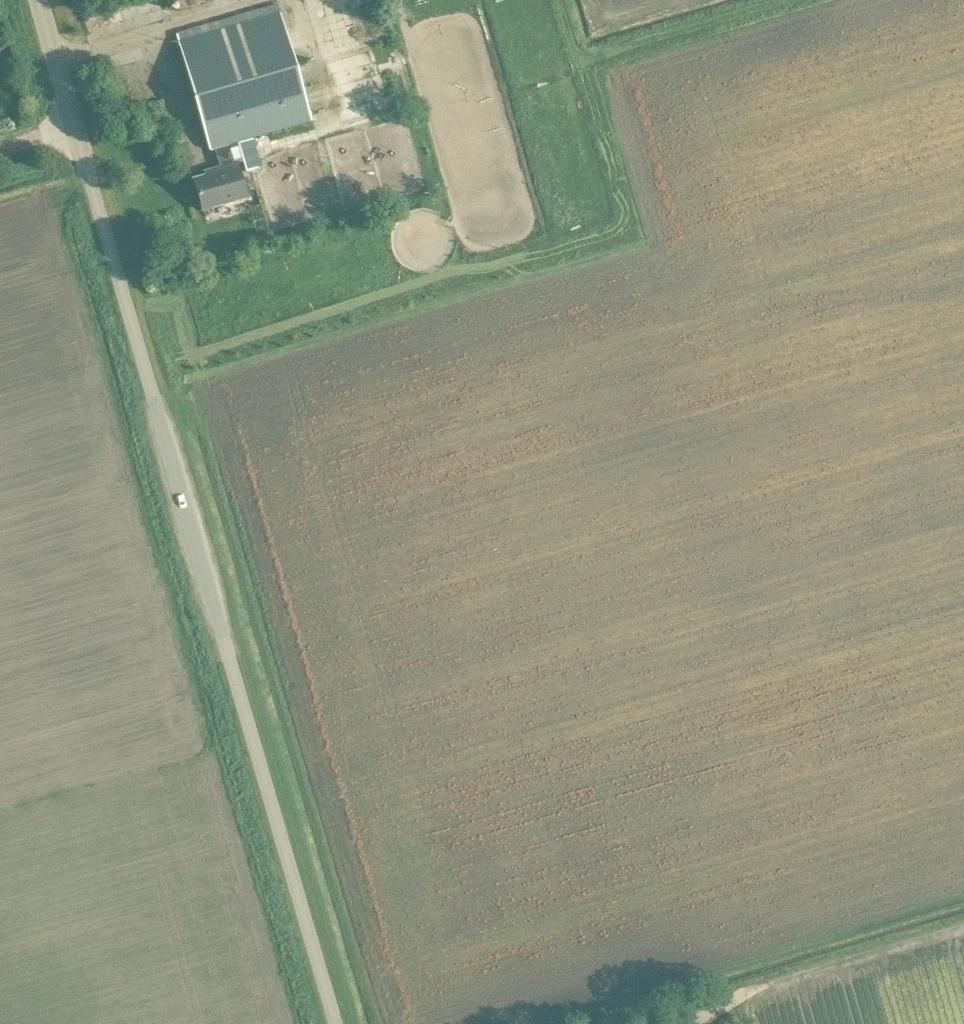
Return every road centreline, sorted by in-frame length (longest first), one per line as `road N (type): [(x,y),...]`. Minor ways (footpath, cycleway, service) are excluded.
road 1 (tertiary): [(333,1023),(36,0)]

